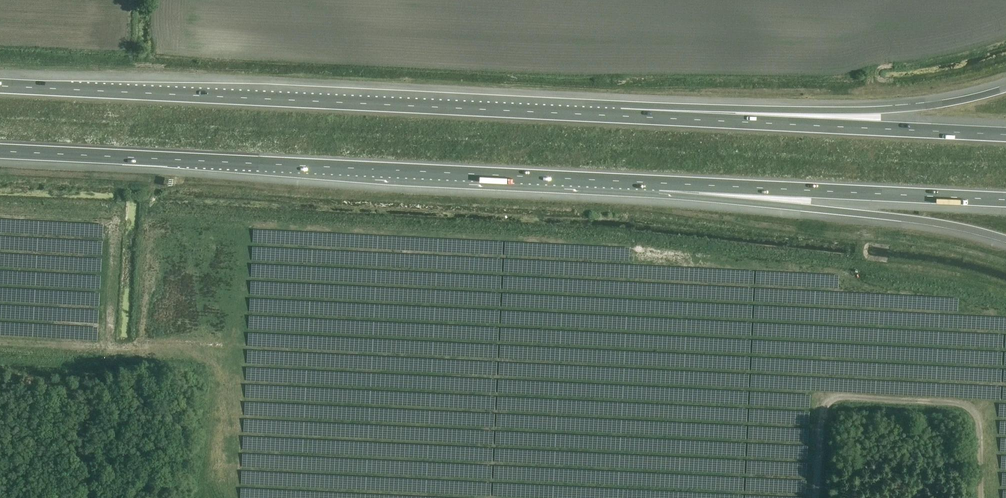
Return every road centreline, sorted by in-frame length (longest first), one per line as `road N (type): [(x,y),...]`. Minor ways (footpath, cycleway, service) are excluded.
road 1 (motorway): [(0,152),(660,183)]
road 2 (motorway): [(620,116),(0,86)]
road 3 (motorway): [(1005,88),(906,108),(620,116)]
road 4 (motorway): [(1005,134),(620,116)]
road 5 (motorway): [(660,183),(1005,242)]
road 6 (motorway): [(660,183),(1005,200)]

